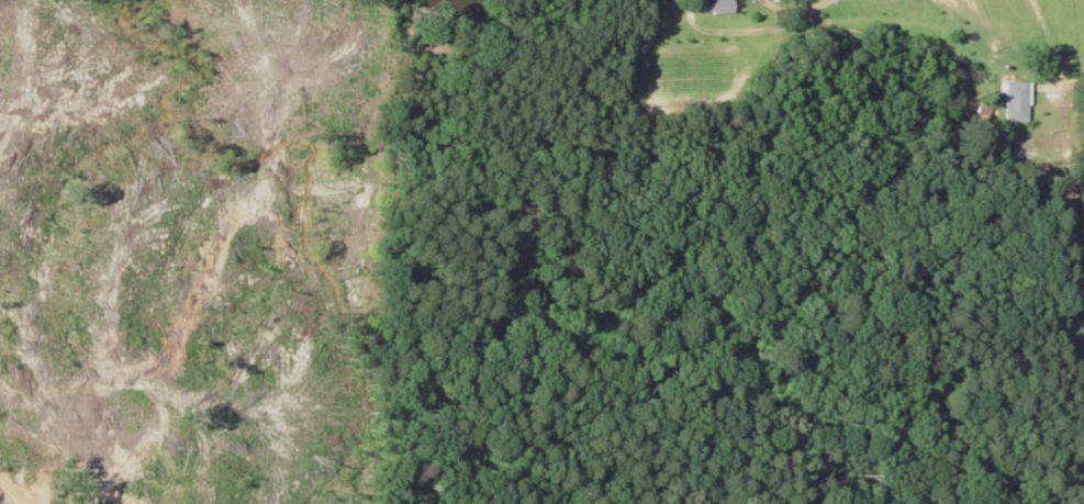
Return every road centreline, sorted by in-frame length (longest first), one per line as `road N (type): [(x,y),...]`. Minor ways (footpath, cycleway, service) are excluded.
road 1 (secondary): [(1069,503),(1083,12)]

